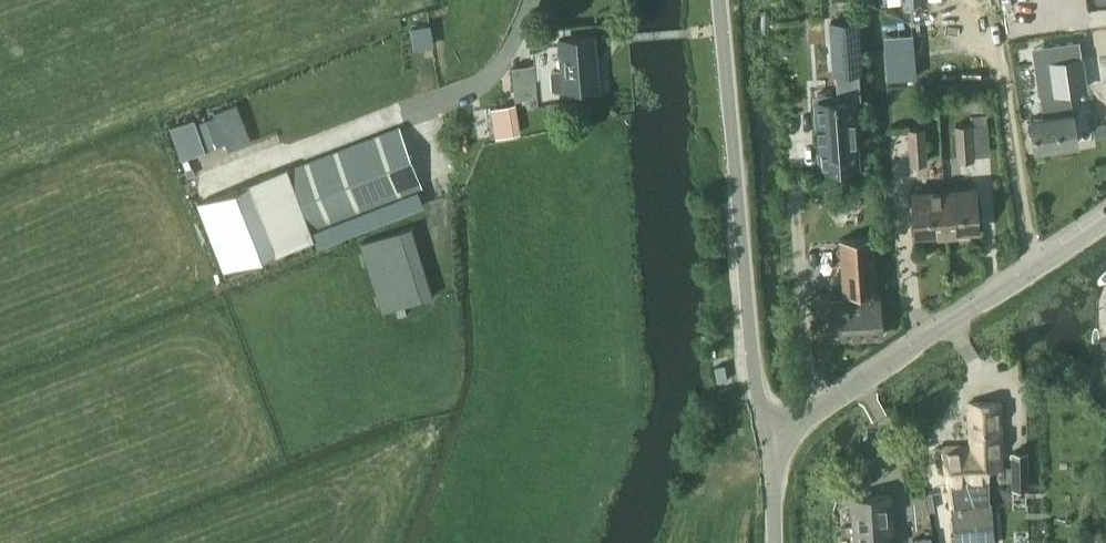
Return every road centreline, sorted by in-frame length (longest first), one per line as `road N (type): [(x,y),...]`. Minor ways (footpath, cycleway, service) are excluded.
road 1 (residential): [(773,446),(756,382),(720,0)]
road 2 (residential): [(773,446),(1105,222)]

